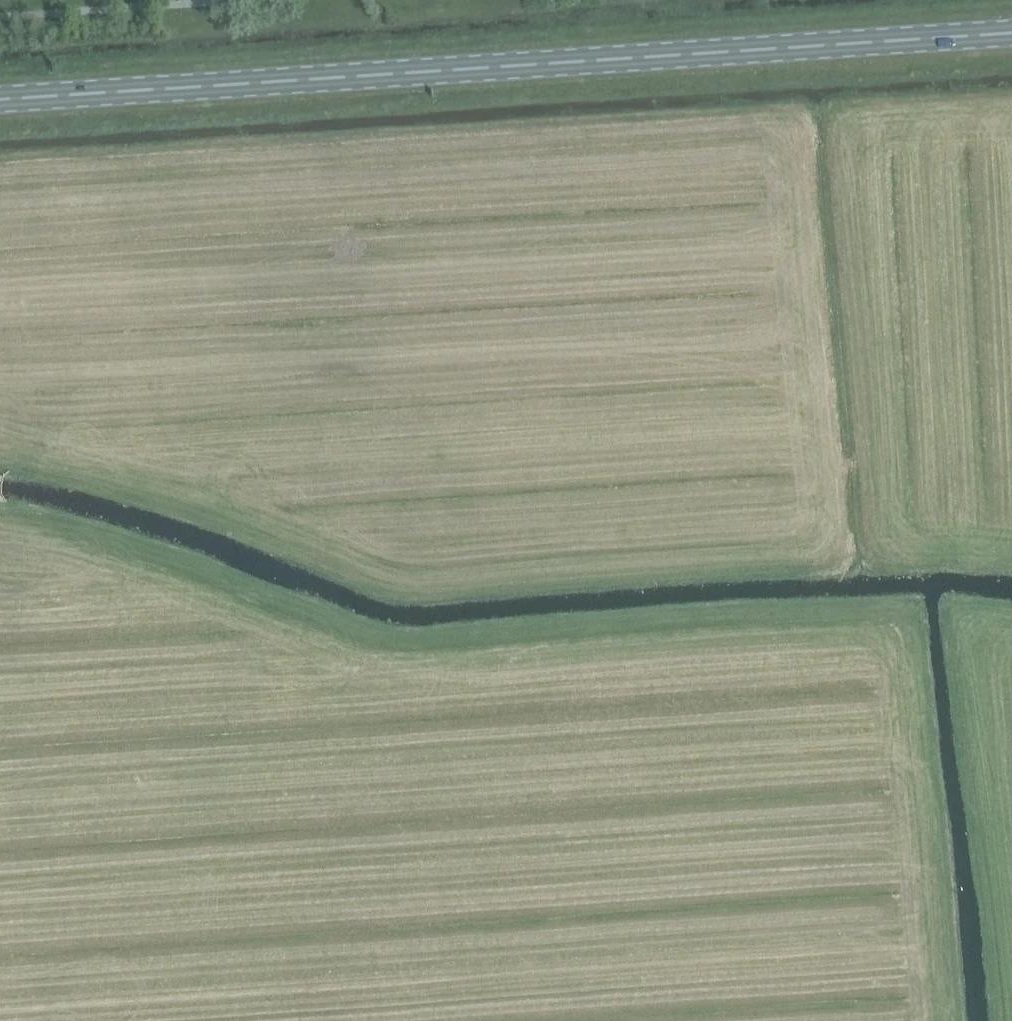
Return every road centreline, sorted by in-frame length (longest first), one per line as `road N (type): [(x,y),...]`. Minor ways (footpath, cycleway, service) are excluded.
road 1 (primary): [(0,99),(1011,32)]

